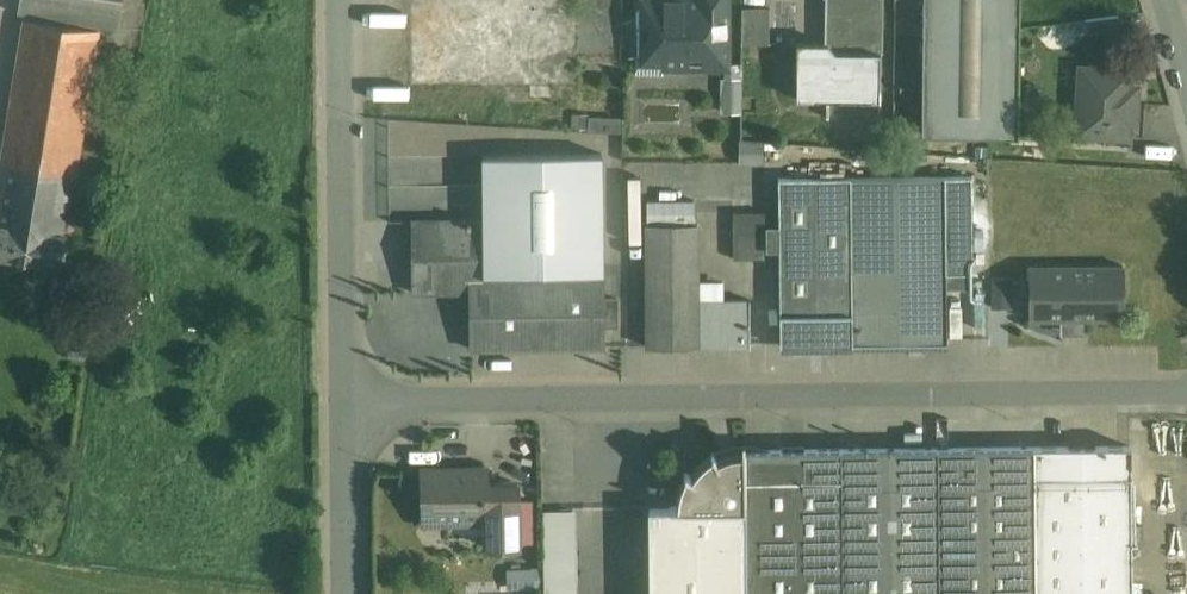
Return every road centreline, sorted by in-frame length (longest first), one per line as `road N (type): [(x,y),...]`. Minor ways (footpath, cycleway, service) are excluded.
road 1 (residential): [(1186,398),(343,403)]
road 2 (residential): [(342,0),(343,403)]
road 3 (residential): [(343,403),(345,593)]

